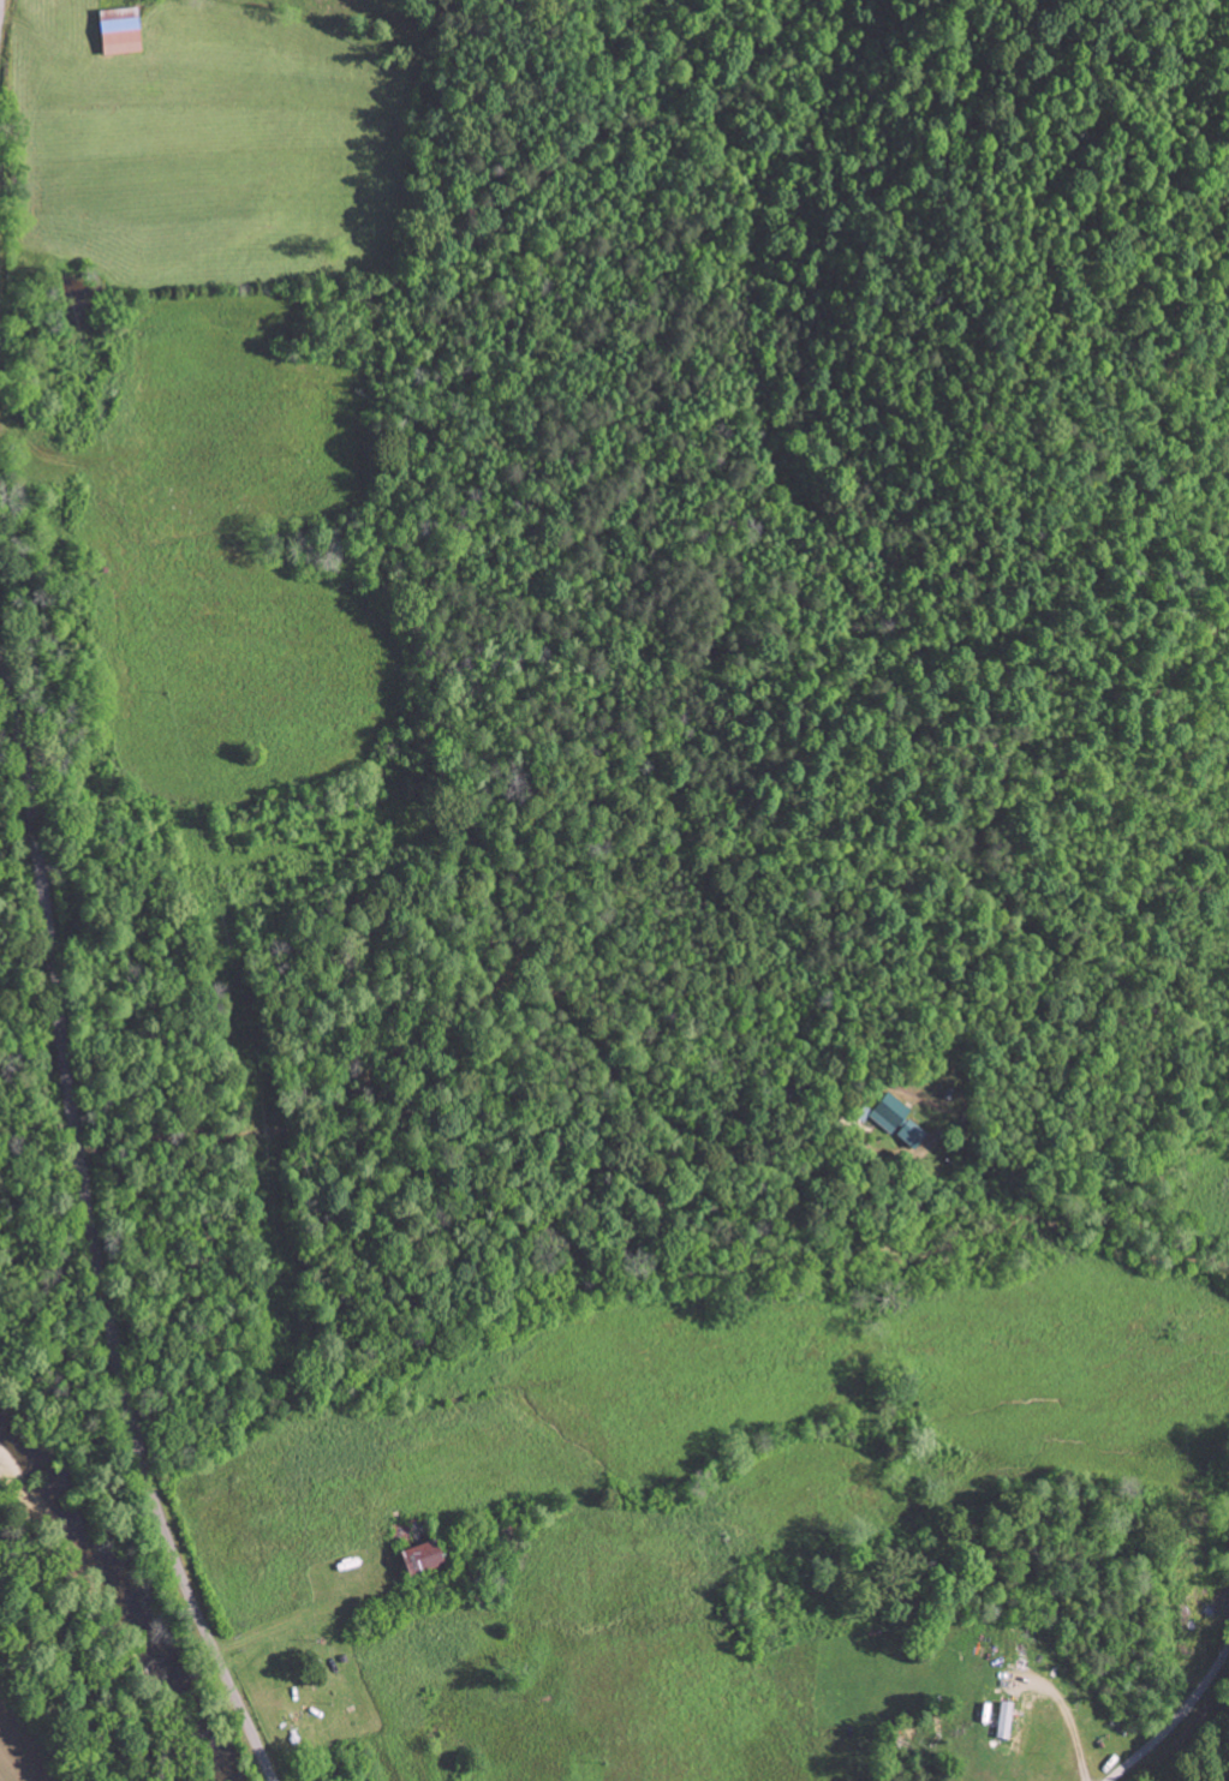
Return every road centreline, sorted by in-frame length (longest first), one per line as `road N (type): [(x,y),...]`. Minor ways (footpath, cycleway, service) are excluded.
road 1 (residential): [(267,1780),(193,1612),(129,1429),(80,1178),(29,789),(0,656)]
road 2 (residential): [(1110,1780),(1170,1727),(1228,1648)]

